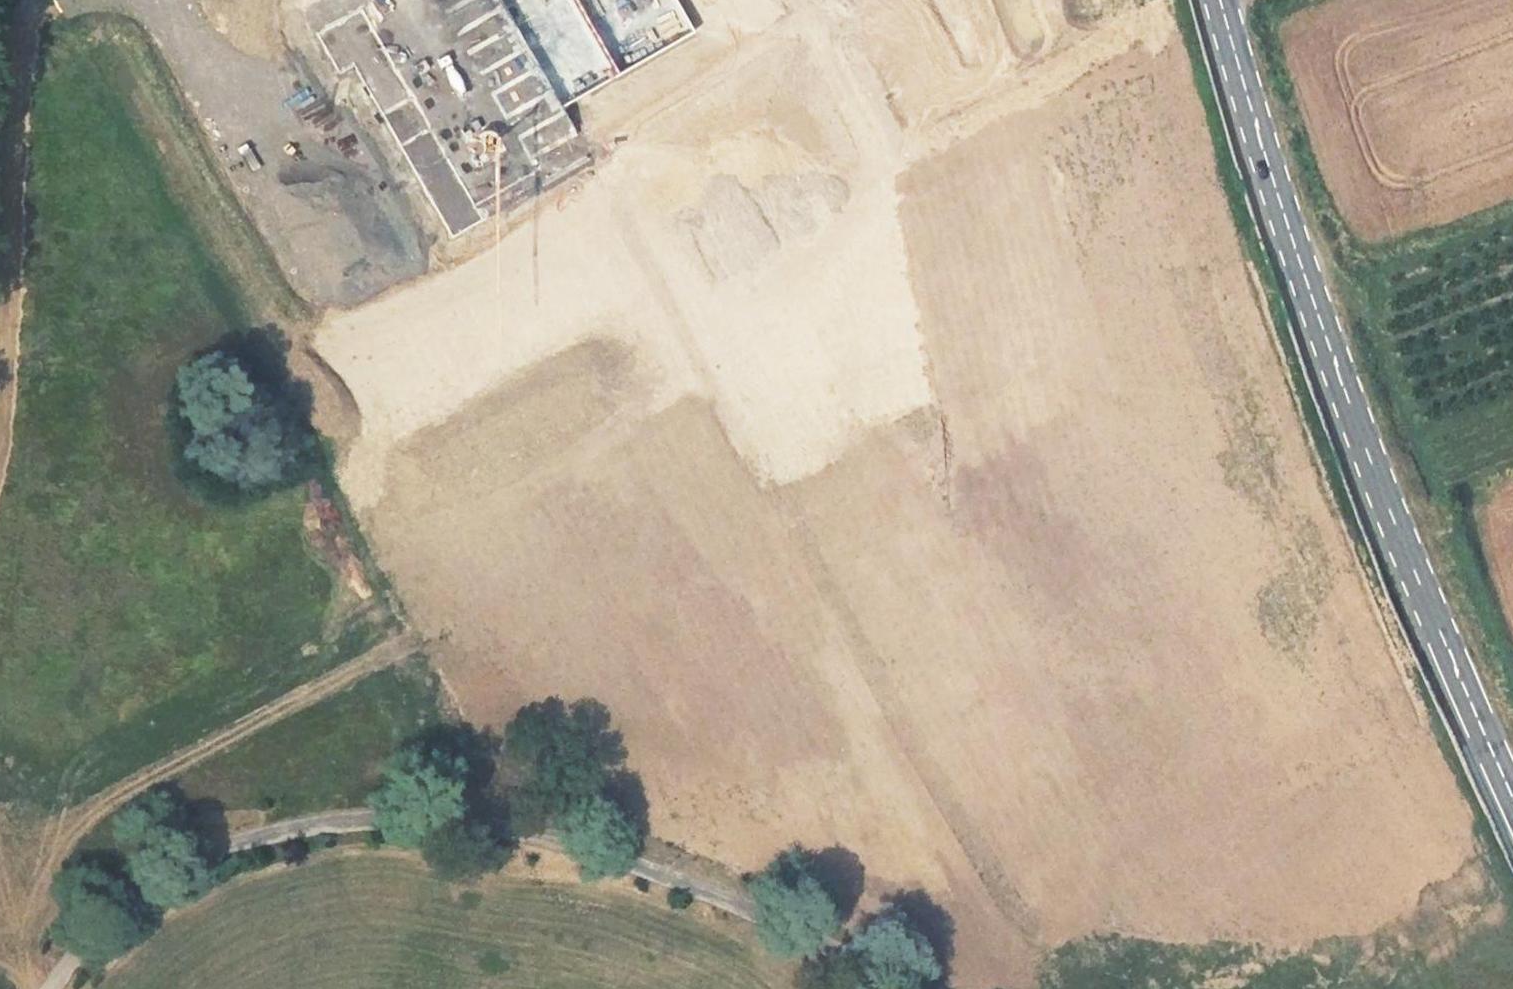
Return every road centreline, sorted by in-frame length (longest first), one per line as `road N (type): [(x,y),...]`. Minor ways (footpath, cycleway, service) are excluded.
road 1 (secondary): [(1512,796),(1379,484),(1293,241),(1221,0)]

